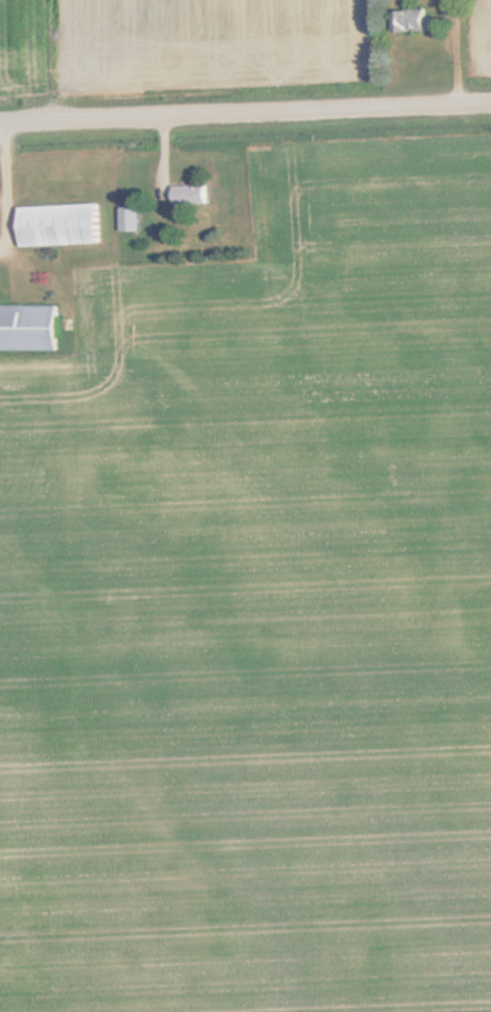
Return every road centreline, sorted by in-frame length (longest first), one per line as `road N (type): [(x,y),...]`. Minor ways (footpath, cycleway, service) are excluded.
road 1 (secondary): [(0,126),(490,105)]

